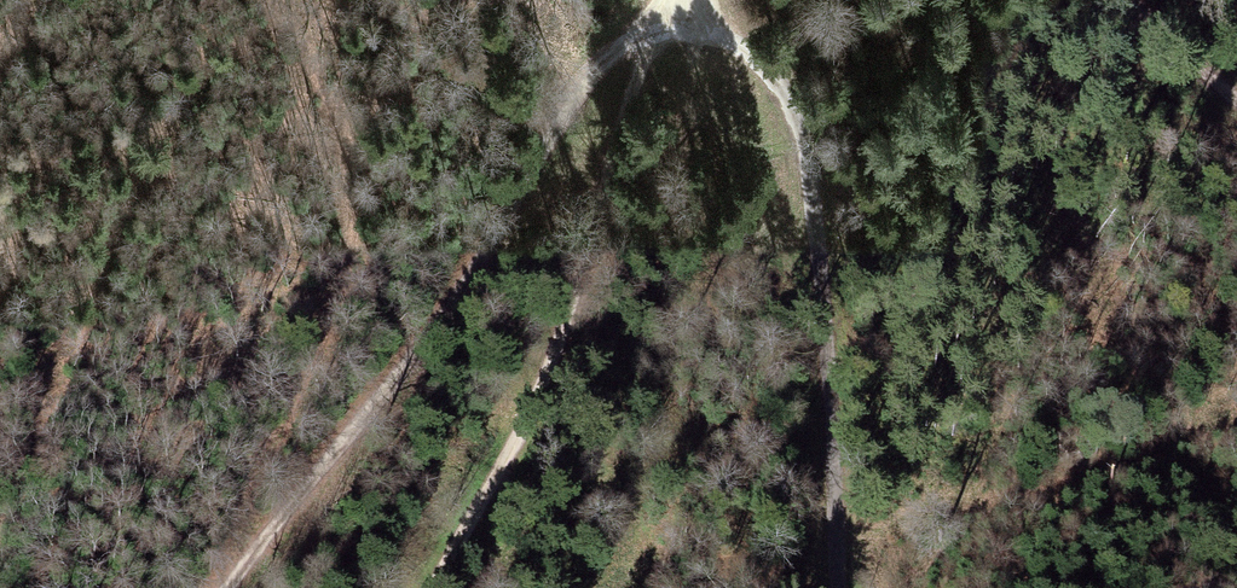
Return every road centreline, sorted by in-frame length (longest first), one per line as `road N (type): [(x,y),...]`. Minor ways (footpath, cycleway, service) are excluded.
road 1 (track): [(224,587),(408,357),(597,69),(644,38),(683,30),(687,0)]
road 2 (track): [(829,587),(834,374),(808,149),(789,96),(749,54),(683,30)]
road 3 (track): [(644,38),(647,51),(546,372),(514,445),(431,587)]
road 4 (track): [(1123,0),(1236,101)]

